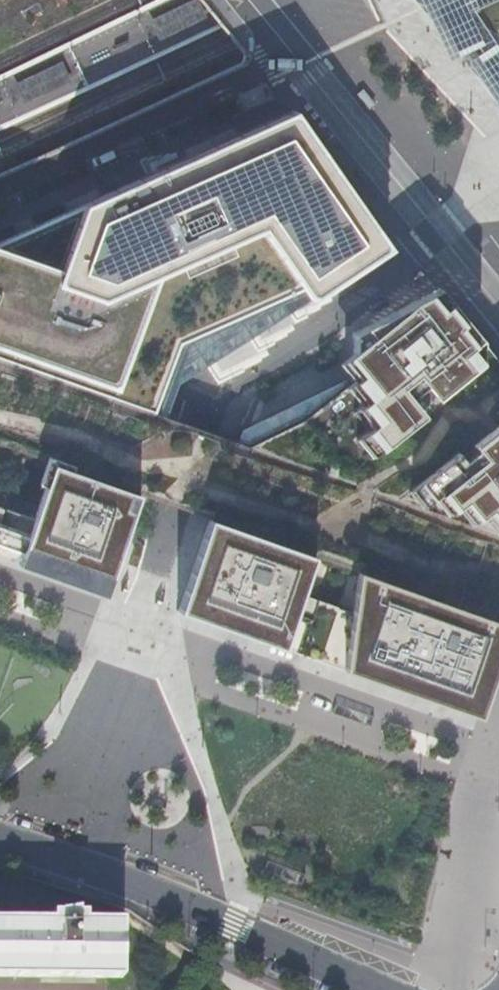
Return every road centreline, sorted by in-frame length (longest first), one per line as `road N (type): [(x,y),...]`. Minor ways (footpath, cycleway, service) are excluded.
road 1 (motorway): [(498,815),(0,634)]
road 2 (motorway): [(0,725),(498,903)]
road 3 (residential): [(0,845),(386,989)]
road 4 (residential): [(302,58),(0,192)]

